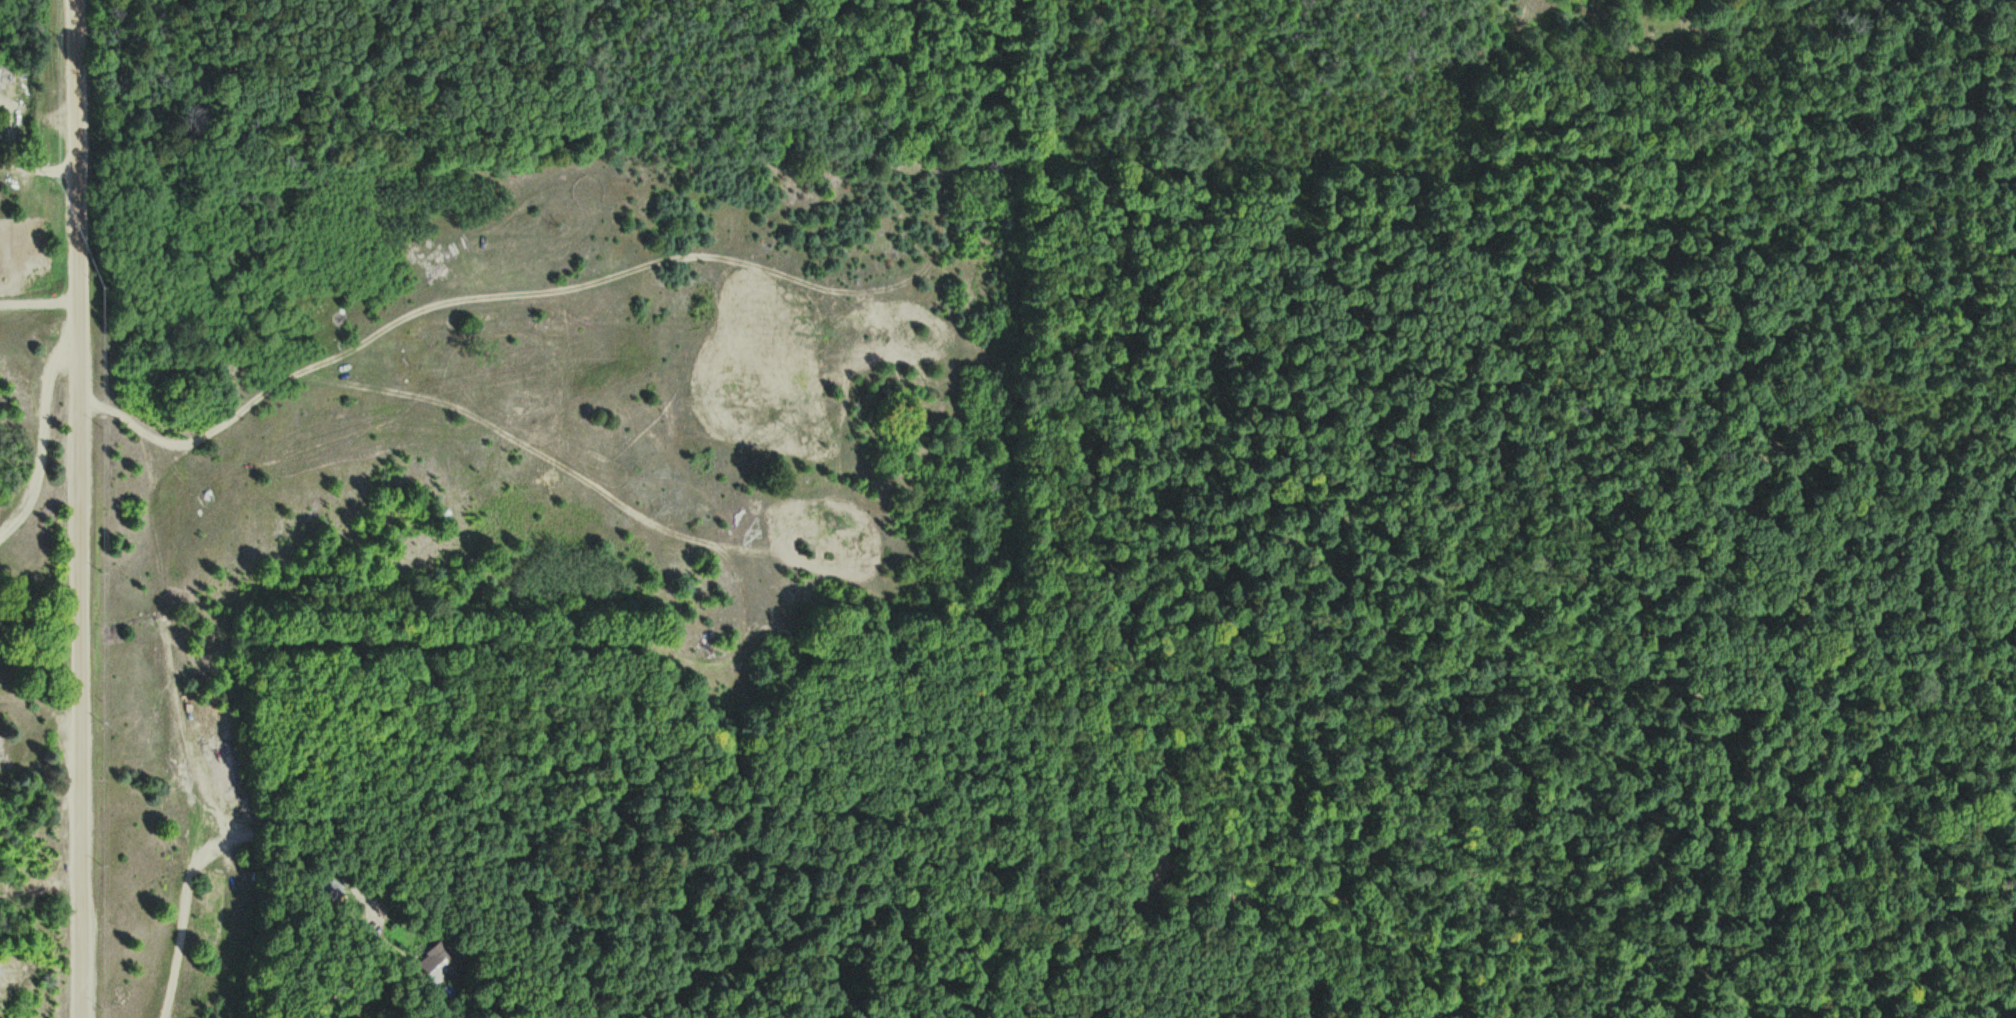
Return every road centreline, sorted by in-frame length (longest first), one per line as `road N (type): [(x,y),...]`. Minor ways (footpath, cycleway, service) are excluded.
road 1 (residential): [(80,1017),(82,405),(73,0)]

